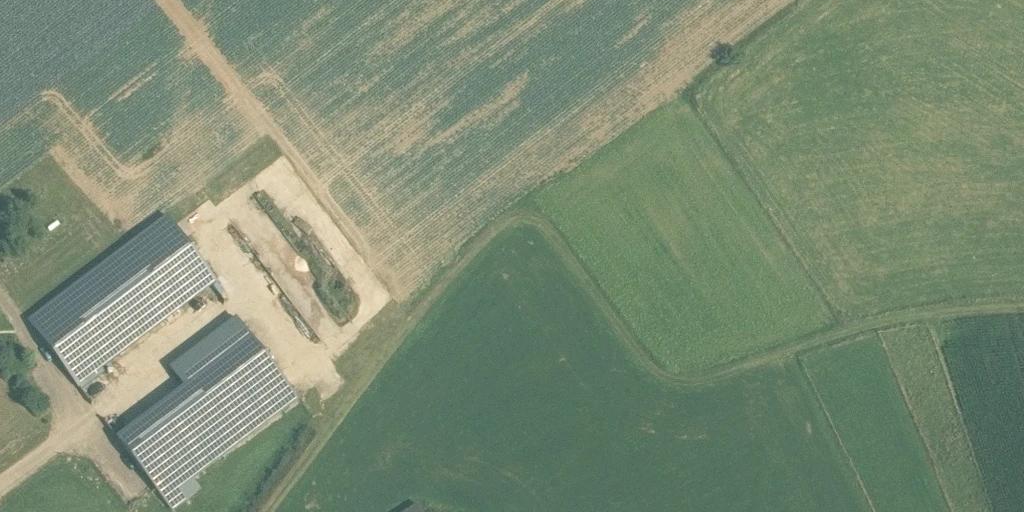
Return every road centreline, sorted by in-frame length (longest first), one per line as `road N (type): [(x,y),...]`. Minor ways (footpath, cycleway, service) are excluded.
road 1 (track): [(1023,306),(933,313),(680,376),(635,342),(559,235),(534,215),(513,217),(440,282),(265,511)]

